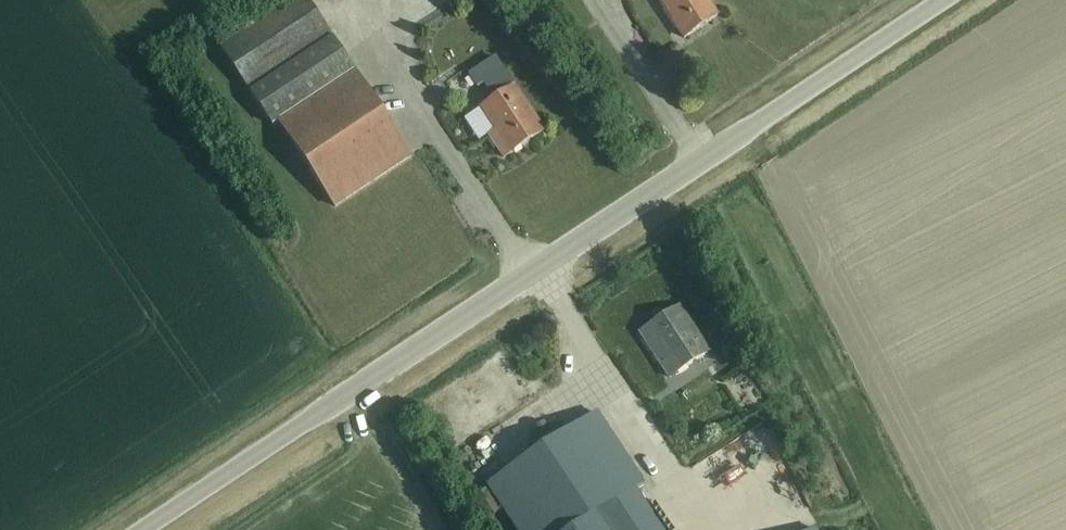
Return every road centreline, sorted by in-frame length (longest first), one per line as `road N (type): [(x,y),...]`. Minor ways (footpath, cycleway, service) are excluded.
road 1 (unclassified): [(941,0),(142,529)]

